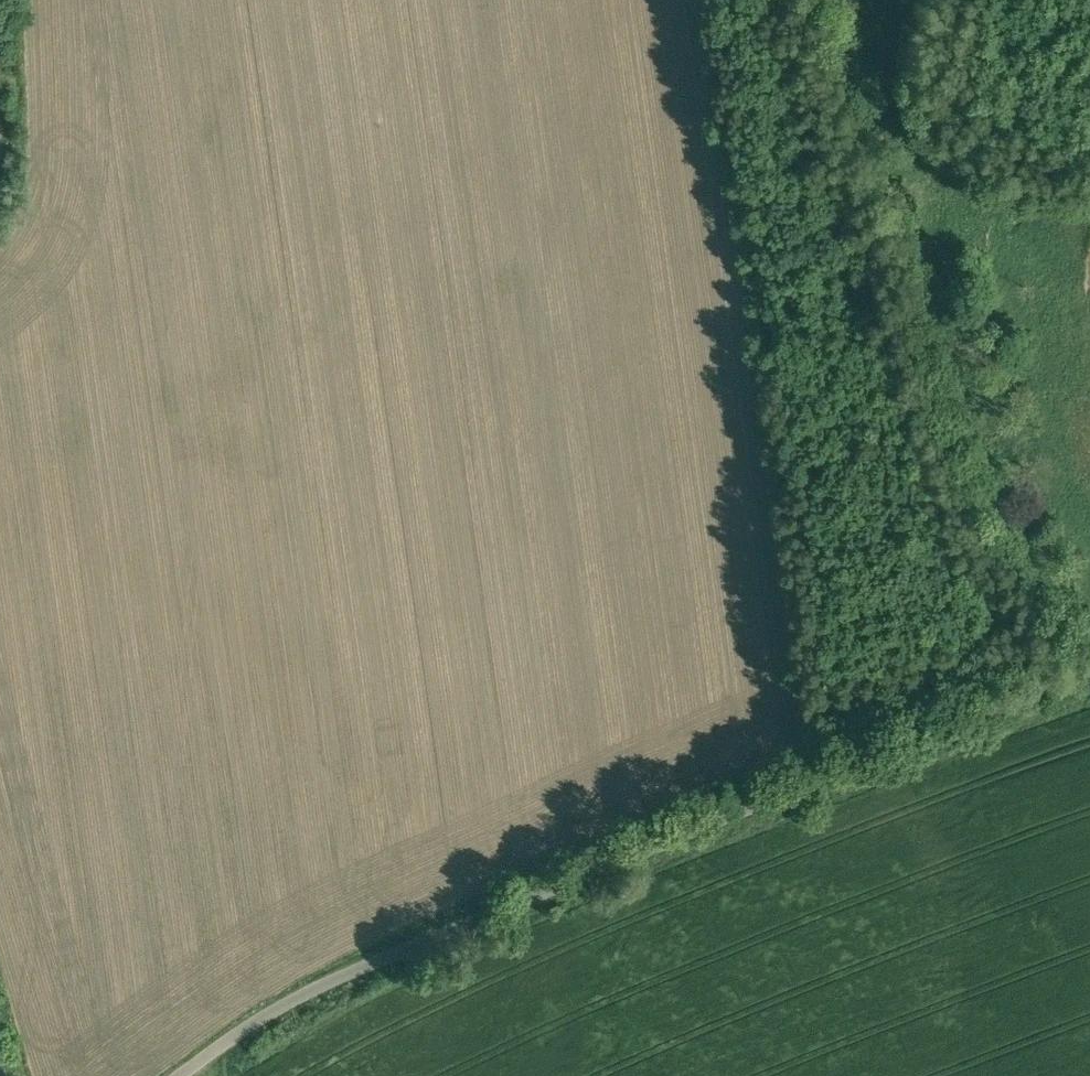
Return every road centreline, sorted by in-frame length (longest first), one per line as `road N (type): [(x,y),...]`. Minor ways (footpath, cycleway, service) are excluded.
road 1 (unclassified): [(1089,683),(668,830),(386,958),(186,1075)]

